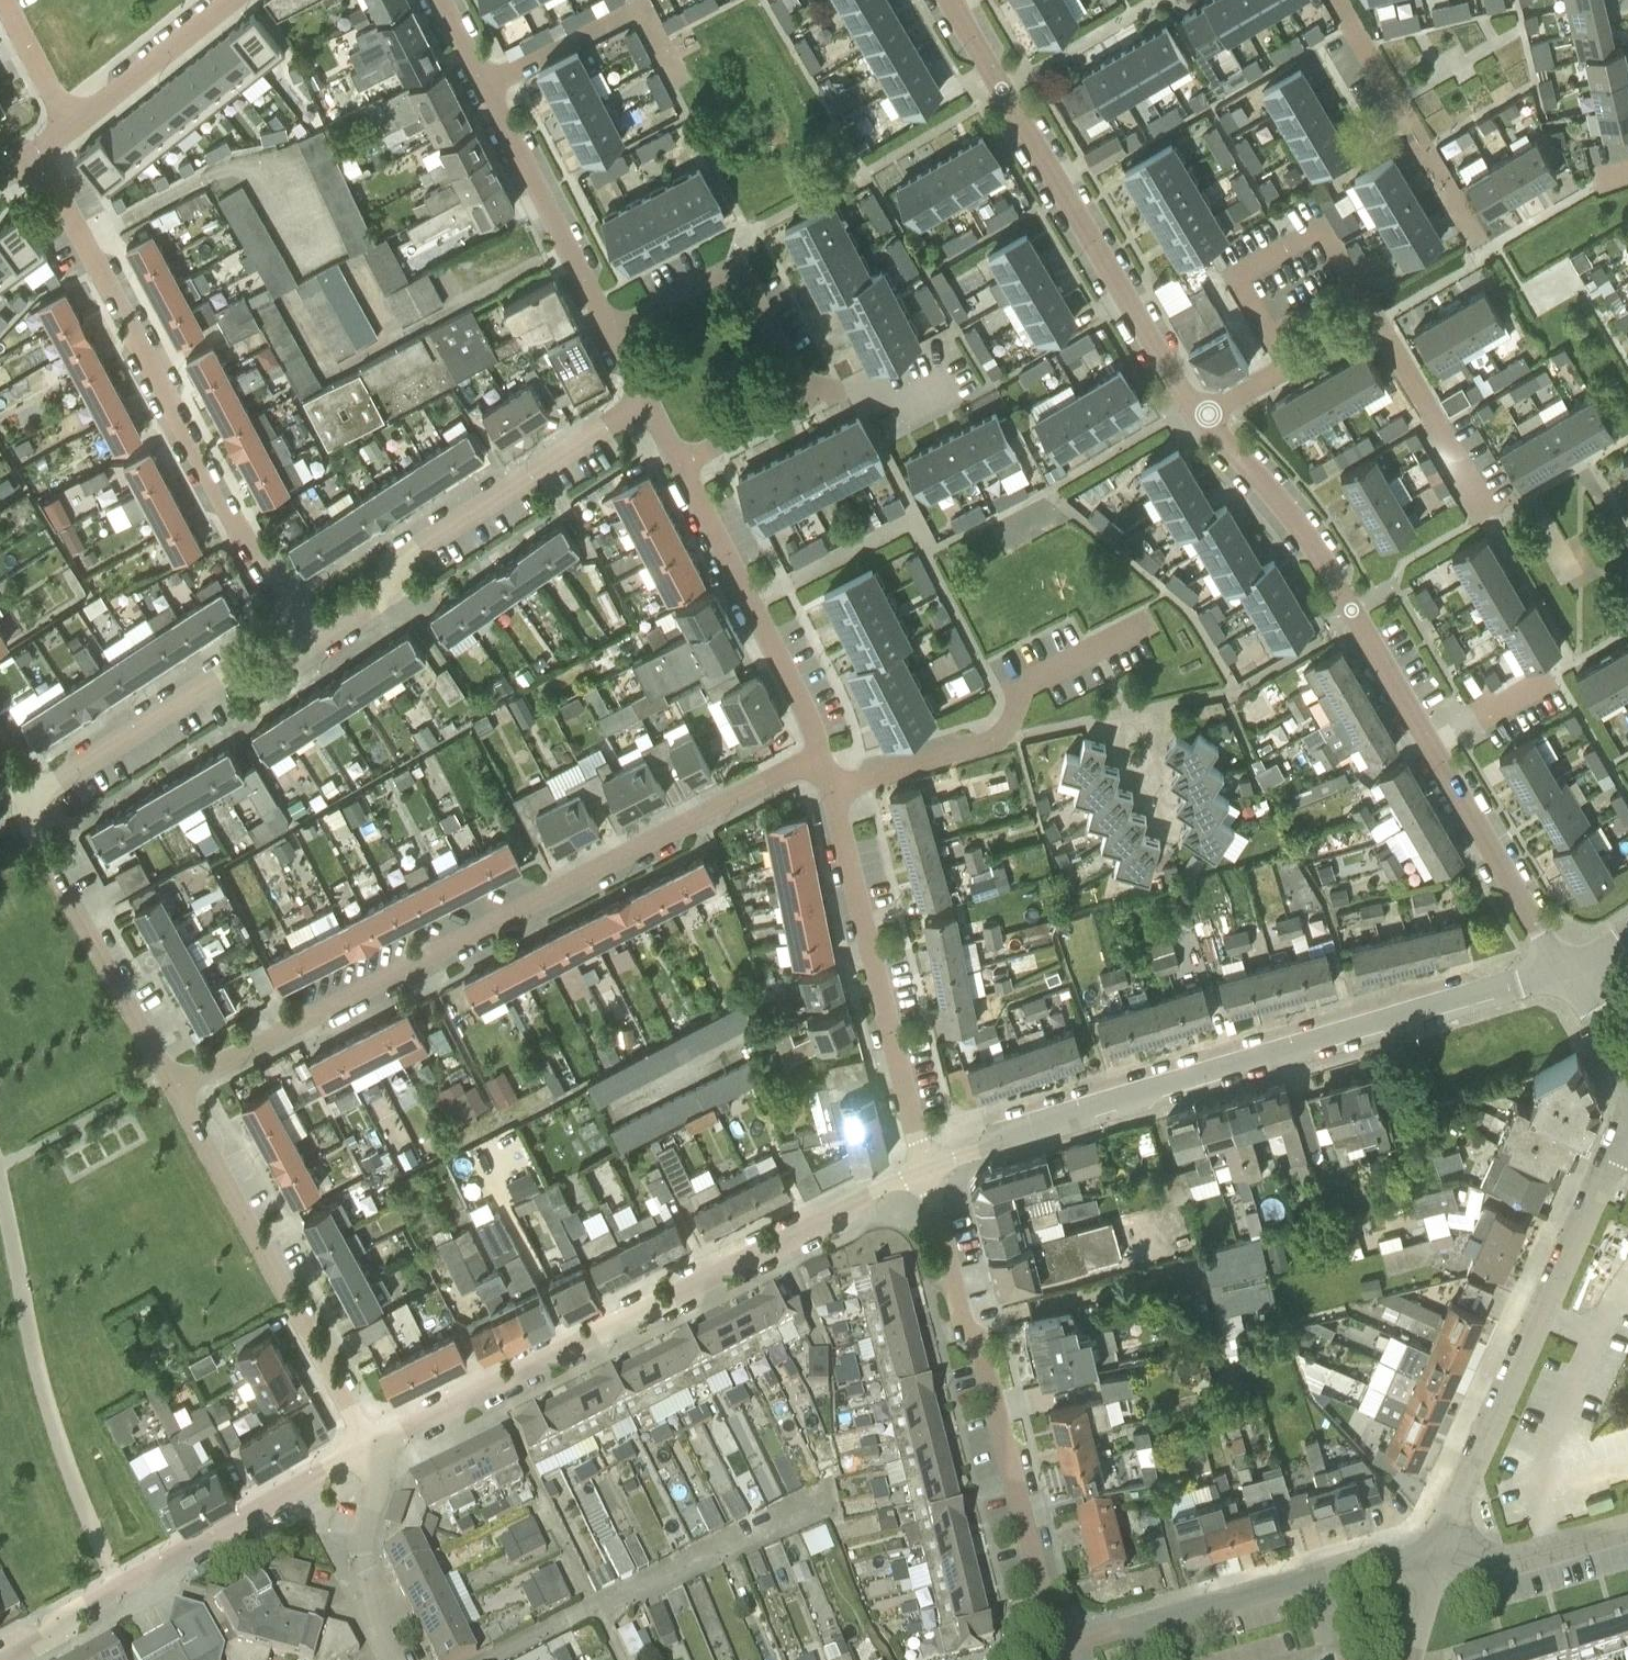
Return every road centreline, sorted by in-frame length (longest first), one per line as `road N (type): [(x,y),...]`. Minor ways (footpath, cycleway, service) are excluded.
road 1 (residential): [(174,1084),(819,754)]
road 2 (residential): [(925,1167),(1041,1124),(1564,967)]
road 3 (residential): [(369,1445),(925,1167)]
road 4 (residential): [(311,642),(247,540),(38,152)]
road 5 (unclassified): [(1057,1649),(981,1342),(966,1334),(925,1167)]
road 6 (unclassified): [(1438,1565),(1456,1497),(1627,1119)]
road 7 (residential): [(1200,414),(954,0)]
road 8 (residential): [(609,330),(723,271),(749,285),(804,396),(678,461)]
road 9 (residential): [(8,1659),(81,1609),(369,1445)]
road 10 (residential): [(311,642),(382,597),(413,549),(647,404)]
road 11 (residential): [(369,1445),(174,1084)]
road 12 (residential): [(1429,742),(1299,526),(1200,414)]
road 13 (residential): [(925,1167),(829,785)]
road 14 (residential): [(829,785),(994,741),(1025,684),(1152,619)]
road 15 (residential): [(609,330),(441,0)]
road 16 (residential): [(22,801),(228,671),(267,671),(311,642)]
road 17 (residential): [(819,754),(806,711),(678,461)]
road 18 (residential): [(174,1084),(22,801)]
road 19 (residential): [(1482,254),(1338,0)]
road 20 (residential): [(1564,967),(1429,742)]
road 21 (residential): [(391,1659),(371,1620),(358,1550),(379,1481),(369,1445)]
road 22 (residential): [(1377,326),(1488,516)]
road 23 (residential): [(71,125),(228,0)]
road 24 (residential): [(1377,326),(1360,327),(1200,414)]
road 25 (unclassified): [(1438,1565),(1520,1560),(1627,1527)]
road 26 (unclassified): [(1131,1628),(1314,1576)]
road 27 (residential): [(1482,254),(1594,188),(1627,177)]
road 28 (residential): [(3,0),(71,125)]
road 29 (residential): [(1429,742),(1551,673)]
road 30 (residential): [(1627,1081),(1564,967)]
road 31 (unclassified): [(1314,1576),(1382,1560),(1438,1565)]

